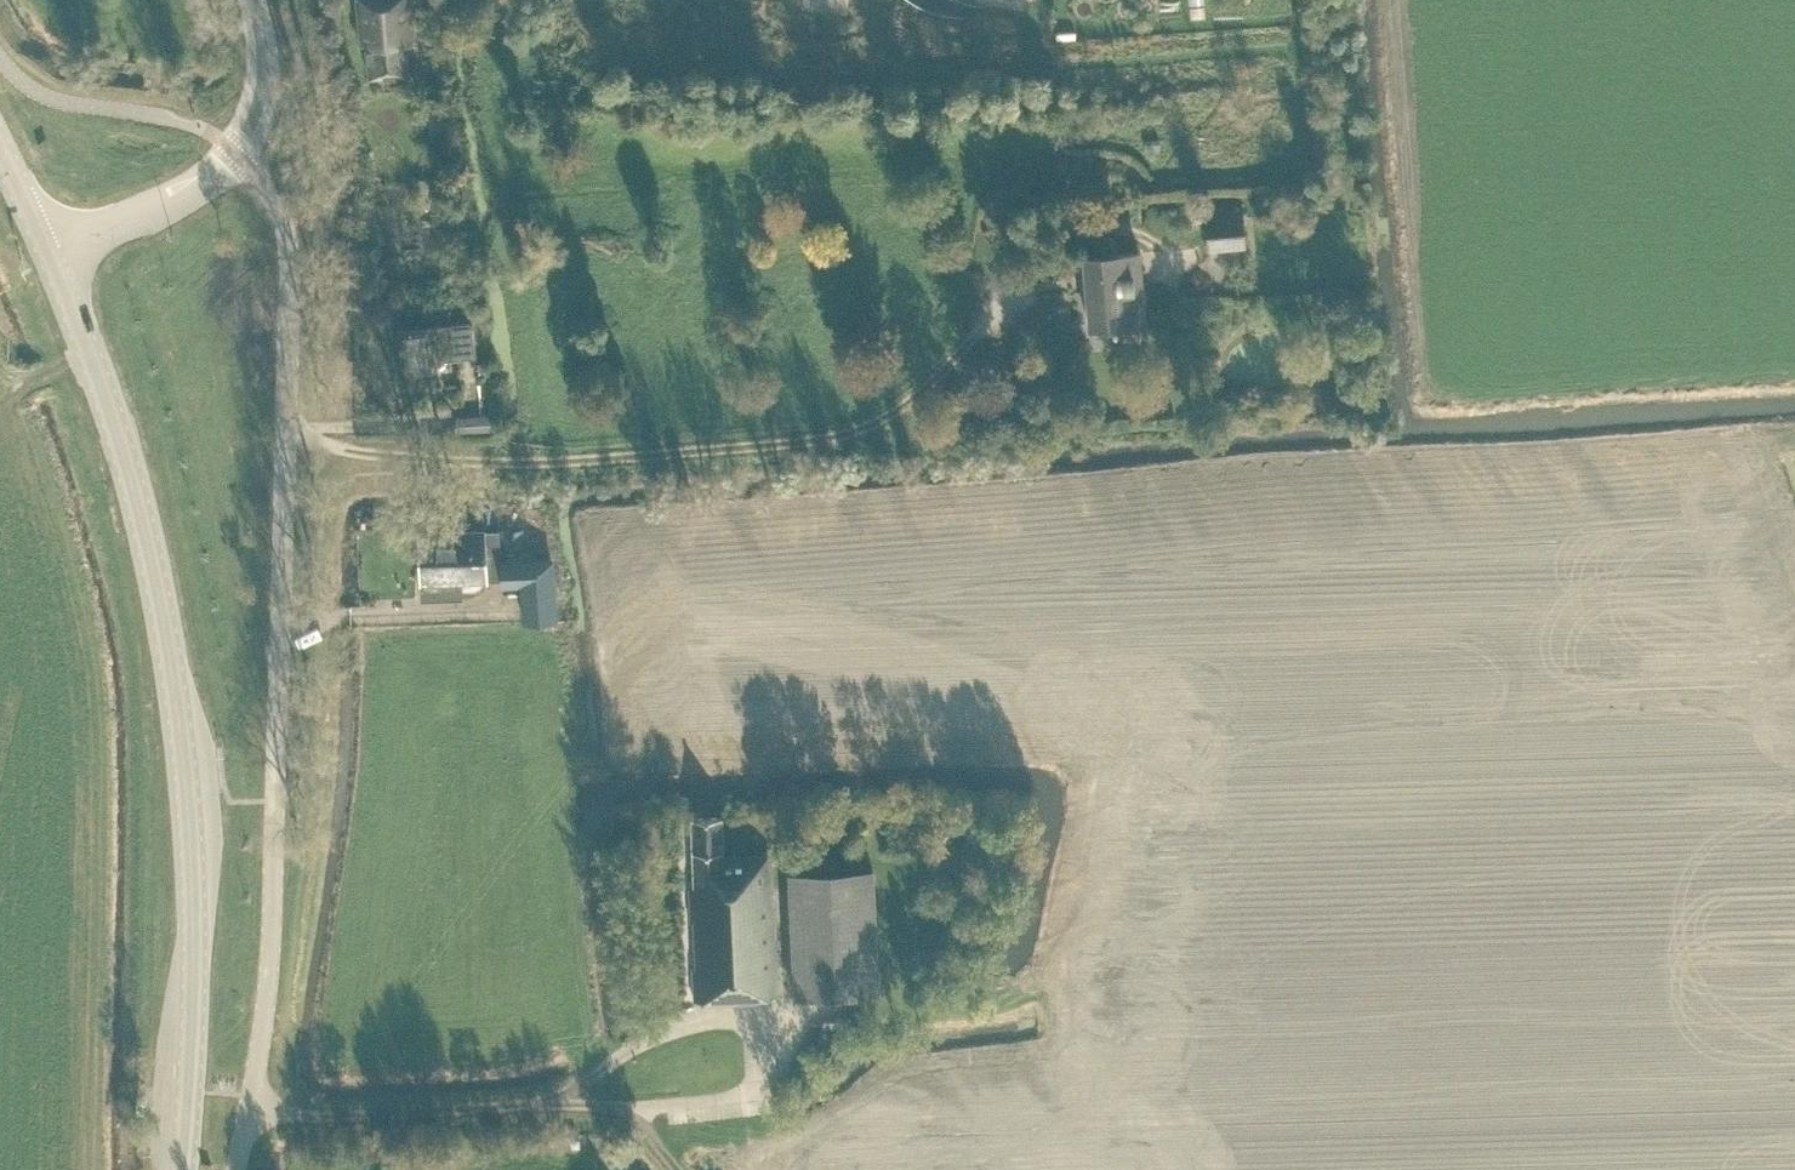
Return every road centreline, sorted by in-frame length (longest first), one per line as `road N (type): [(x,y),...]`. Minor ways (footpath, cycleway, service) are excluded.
road 1 (unclassified): [(237,1169),(275,904),(292,275),(280,213),(239,154)]
road 2 (primary): [(184,1169),(191,873),(174,693),(137,506),(49,255)]
road 3 (secondary): [(49,255),(182,195),(239,154)]
road 4 (secondary): [(239,154),(264,89),(254,0)]
road 5 (primary): [(49,255),(0,145)]

